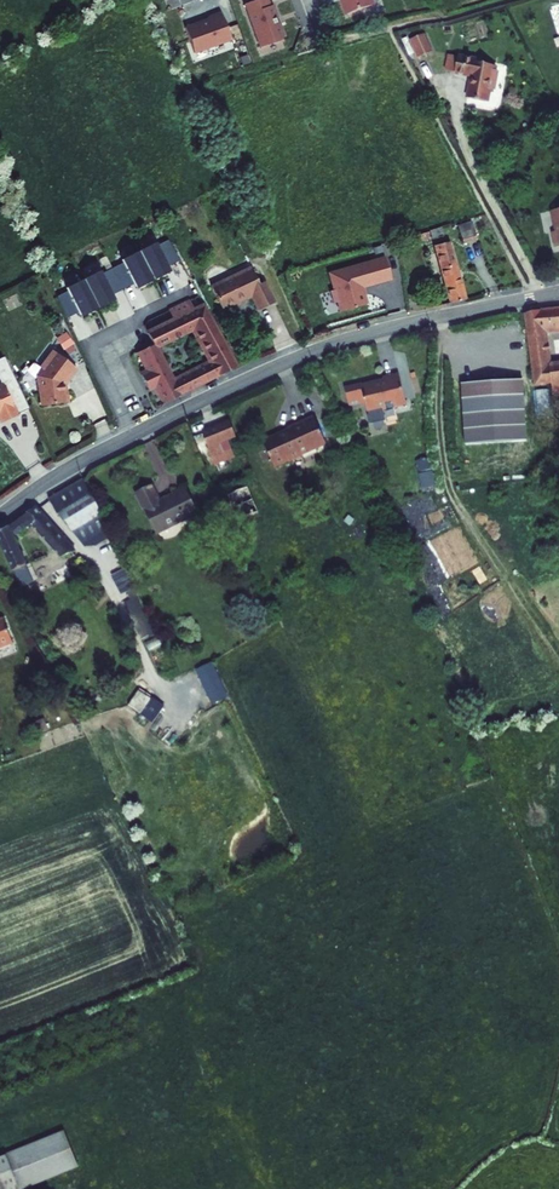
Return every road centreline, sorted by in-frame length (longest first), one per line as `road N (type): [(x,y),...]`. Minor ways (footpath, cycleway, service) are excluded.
road 1 (residential): [(0,515),(85,460),(290,362),(384,331),(558,293)]

